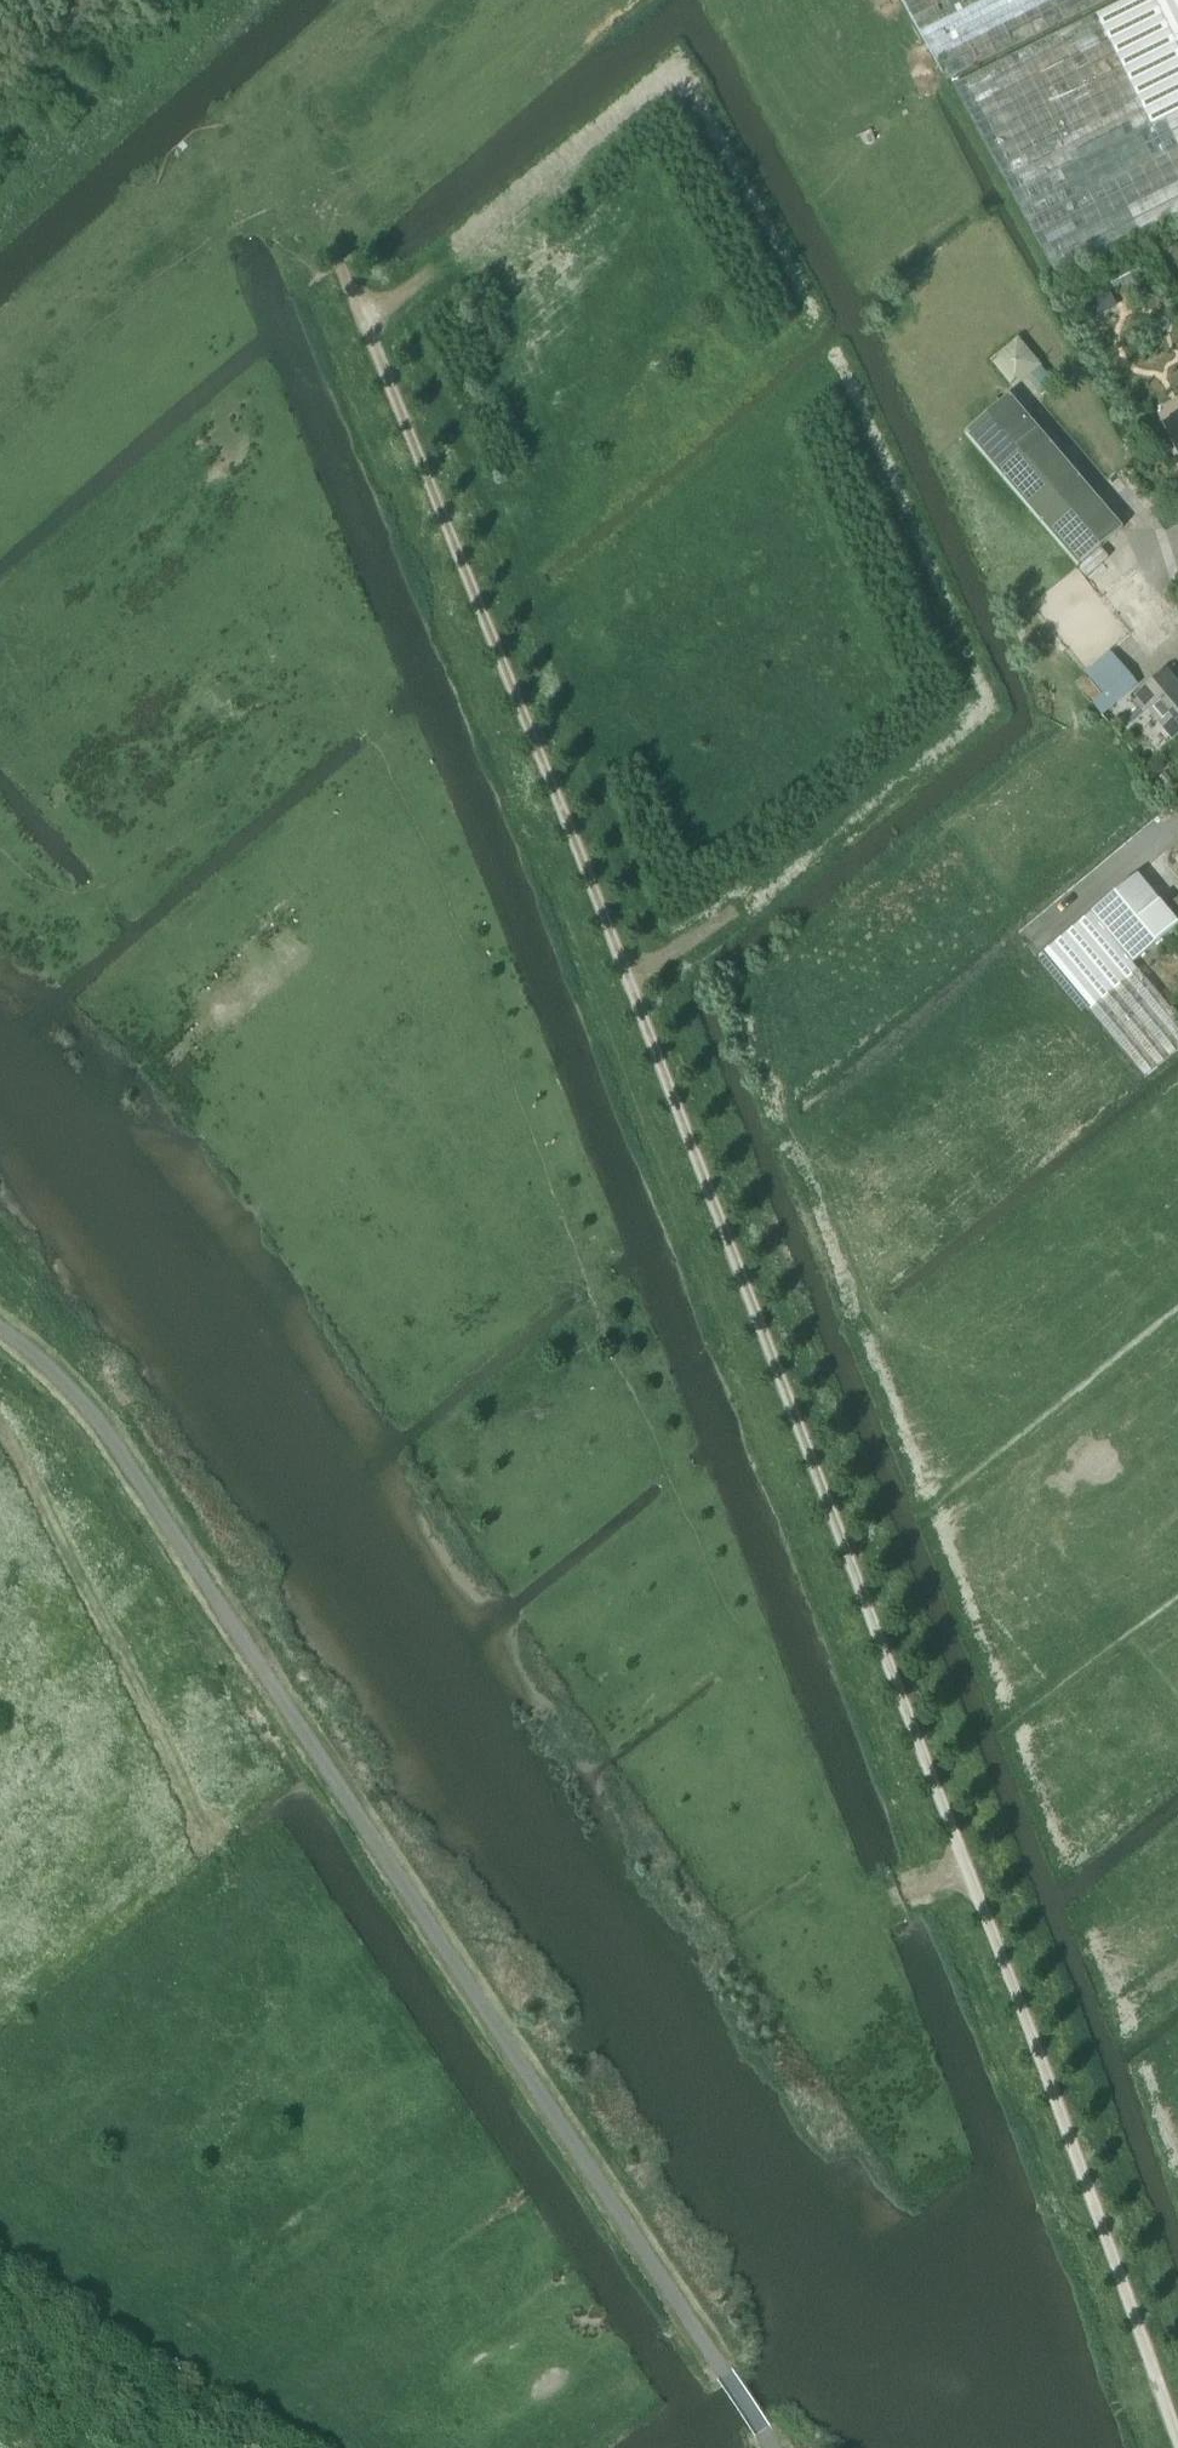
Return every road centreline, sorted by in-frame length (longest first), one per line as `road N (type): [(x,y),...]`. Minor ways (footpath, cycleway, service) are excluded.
road 1 (track): [(1177,2435),(630,978),(343,267)]

